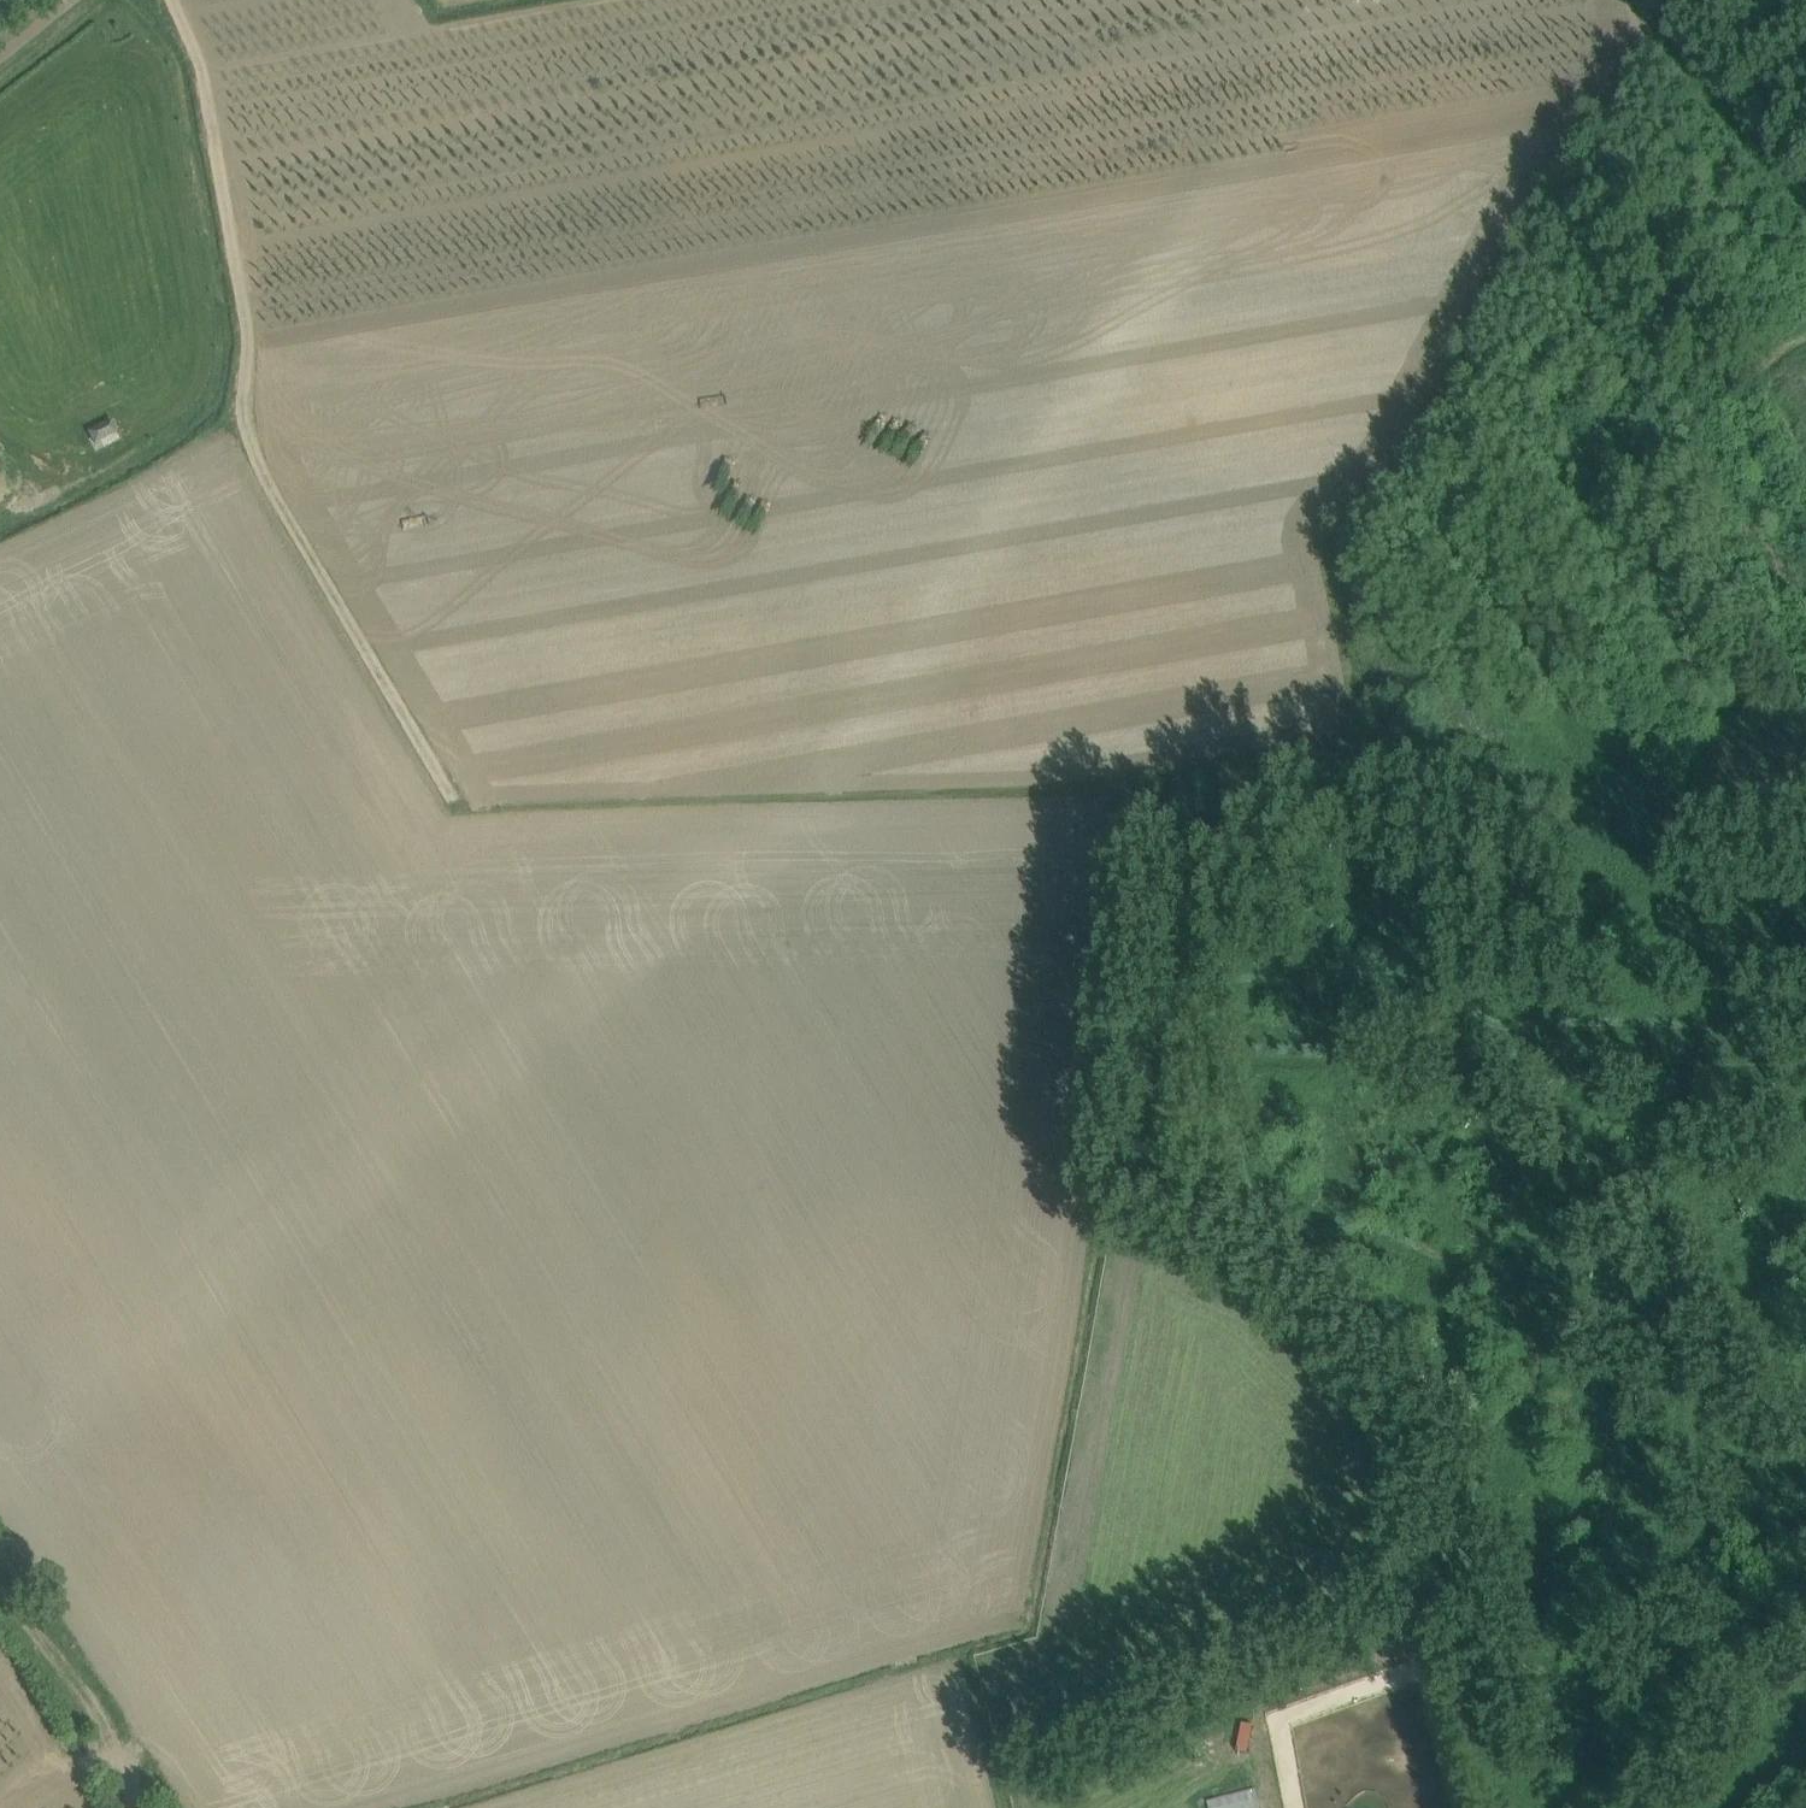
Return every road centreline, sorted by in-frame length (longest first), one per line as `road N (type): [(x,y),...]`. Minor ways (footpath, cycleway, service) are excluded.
road 1 (track): [(172,0),(205,70),(247,305),(243,428),(457,802)]
road 2 (track): [(0,1621),(90,1734),(124,1807)]

